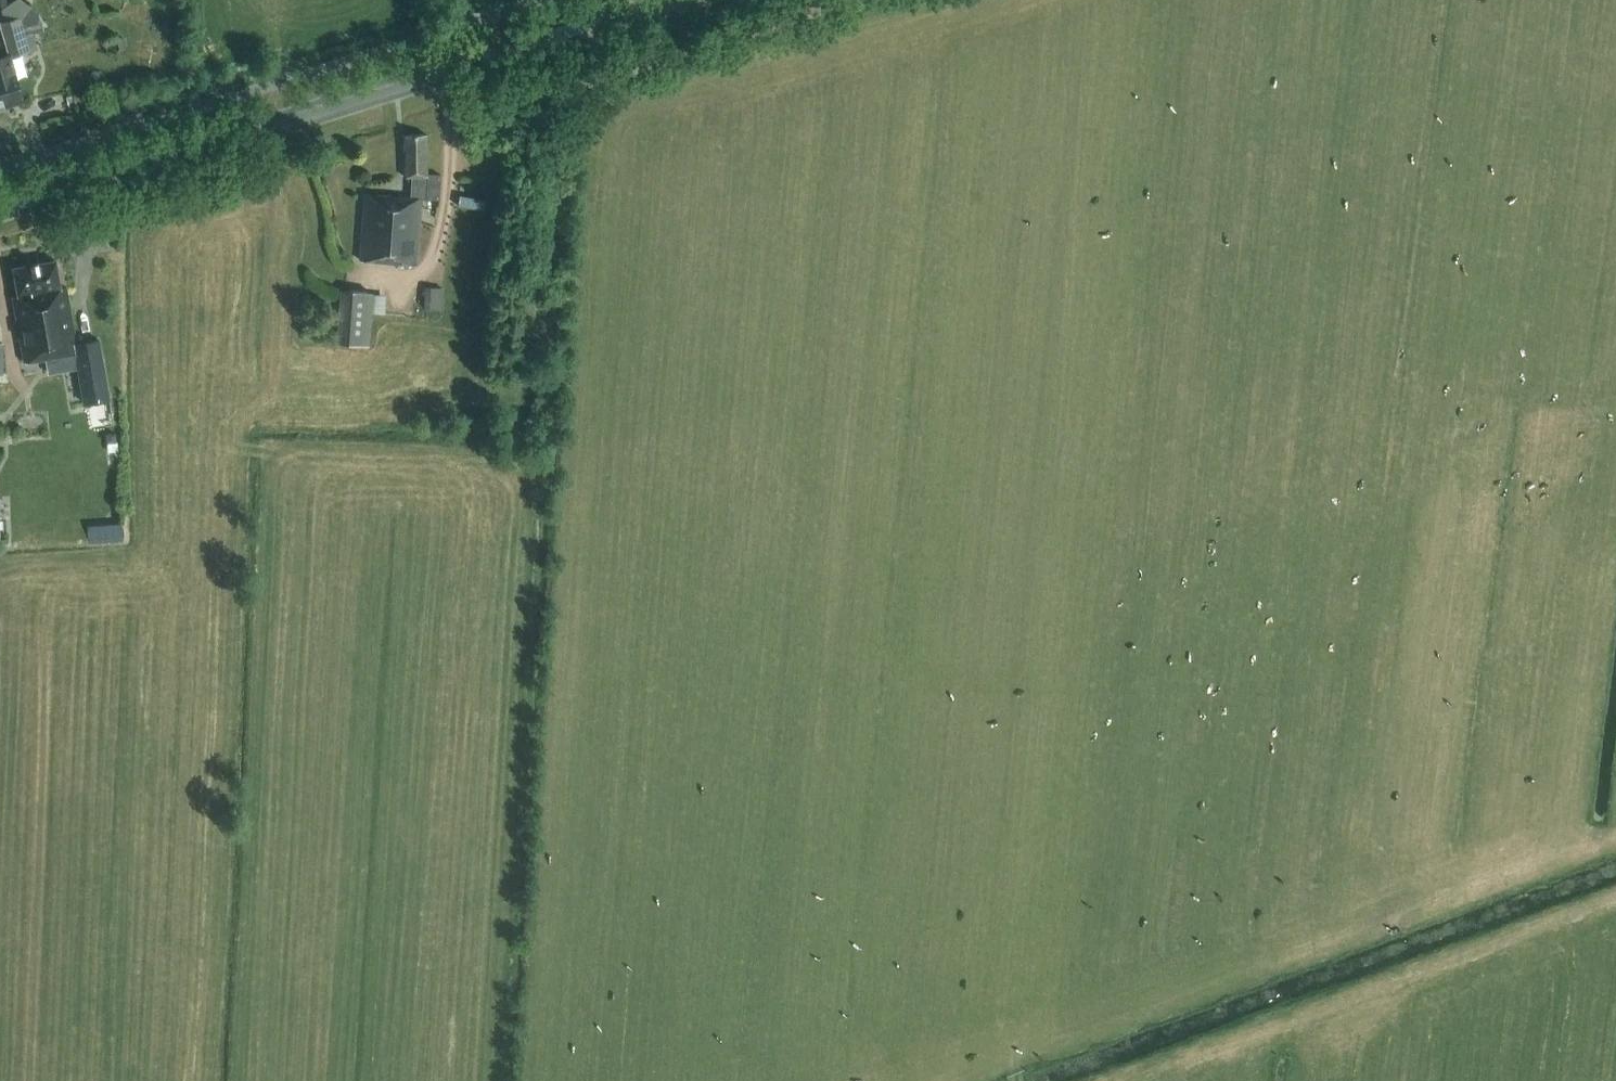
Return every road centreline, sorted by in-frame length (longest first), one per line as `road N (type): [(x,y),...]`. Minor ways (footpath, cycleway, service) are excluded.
road 1 (tertiary): [(0,207),(655,0)]

